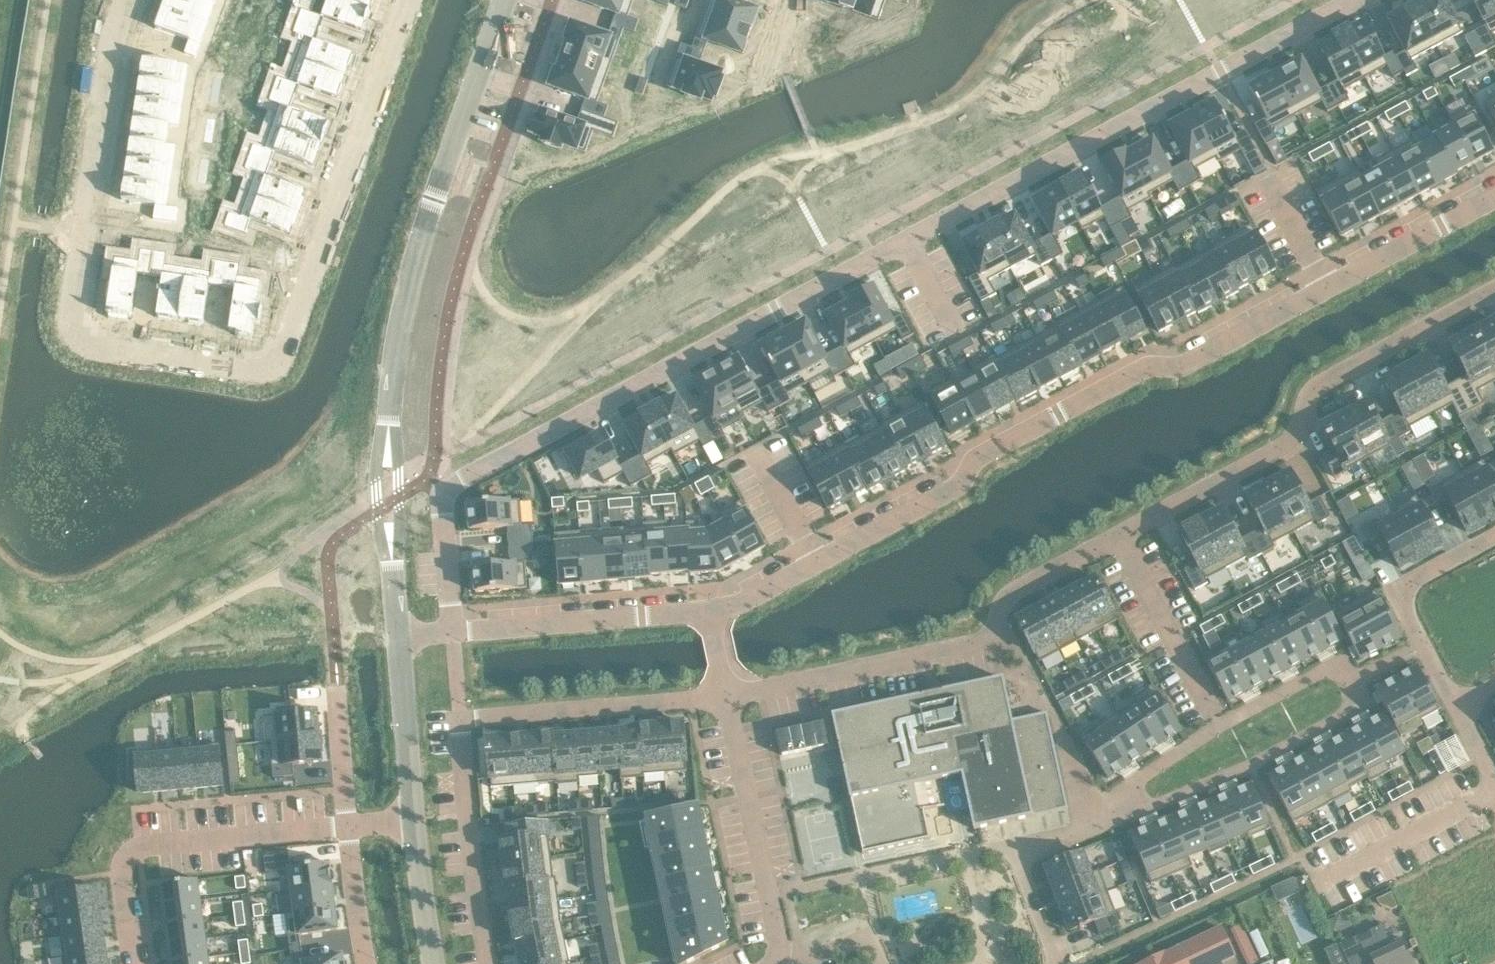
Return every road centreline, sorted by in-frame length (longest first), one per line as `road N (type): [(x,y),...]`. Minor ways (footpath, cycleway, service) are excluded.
road 1 (residential): [(452,632),(441,501),(461,477),(1354,0)]
road 2 (residential): [(125,0),(112,36),(71,325),(100,351),(247,373),(272,369),(286,350),(409,0)]
road 3 (residential): [(1494,197),(1187,365),(1148,365),(974,458),(956,487),(708,610)]
road 4 (residential): [(729,694),(986,635),(1022,586),(1292,439),(1325,384),(1494,291)]
road 5 (residential): [(491,963),(459,717),(729,694)]
road 6 (tertiary): [(387,429),(411,275),(504,0)]
road 7 (residential): [(344,826),(143,845),(128,853),(121,867),(134,963)]
road 8 (residential): [(729,694),(778,963)]
road 9 (residential): [(708,610),(452,632)]
road 10 (residential): [(1494,540),(1395,592),(1454,708)]
road 11 (tertiary): [(415,821),(400,635)]
road 12 (tertiary): [(434,963),(415,821)]
road 13 (residential): [(344,826),(361,963)]
road 14 (residential): [(336,690),(344,826)]
road 15 (tertiary): [(387,429),(373,470),(378,527),(392,556)]
road 16 (tertiary): [(392,556),(400,517),(387,429)]

